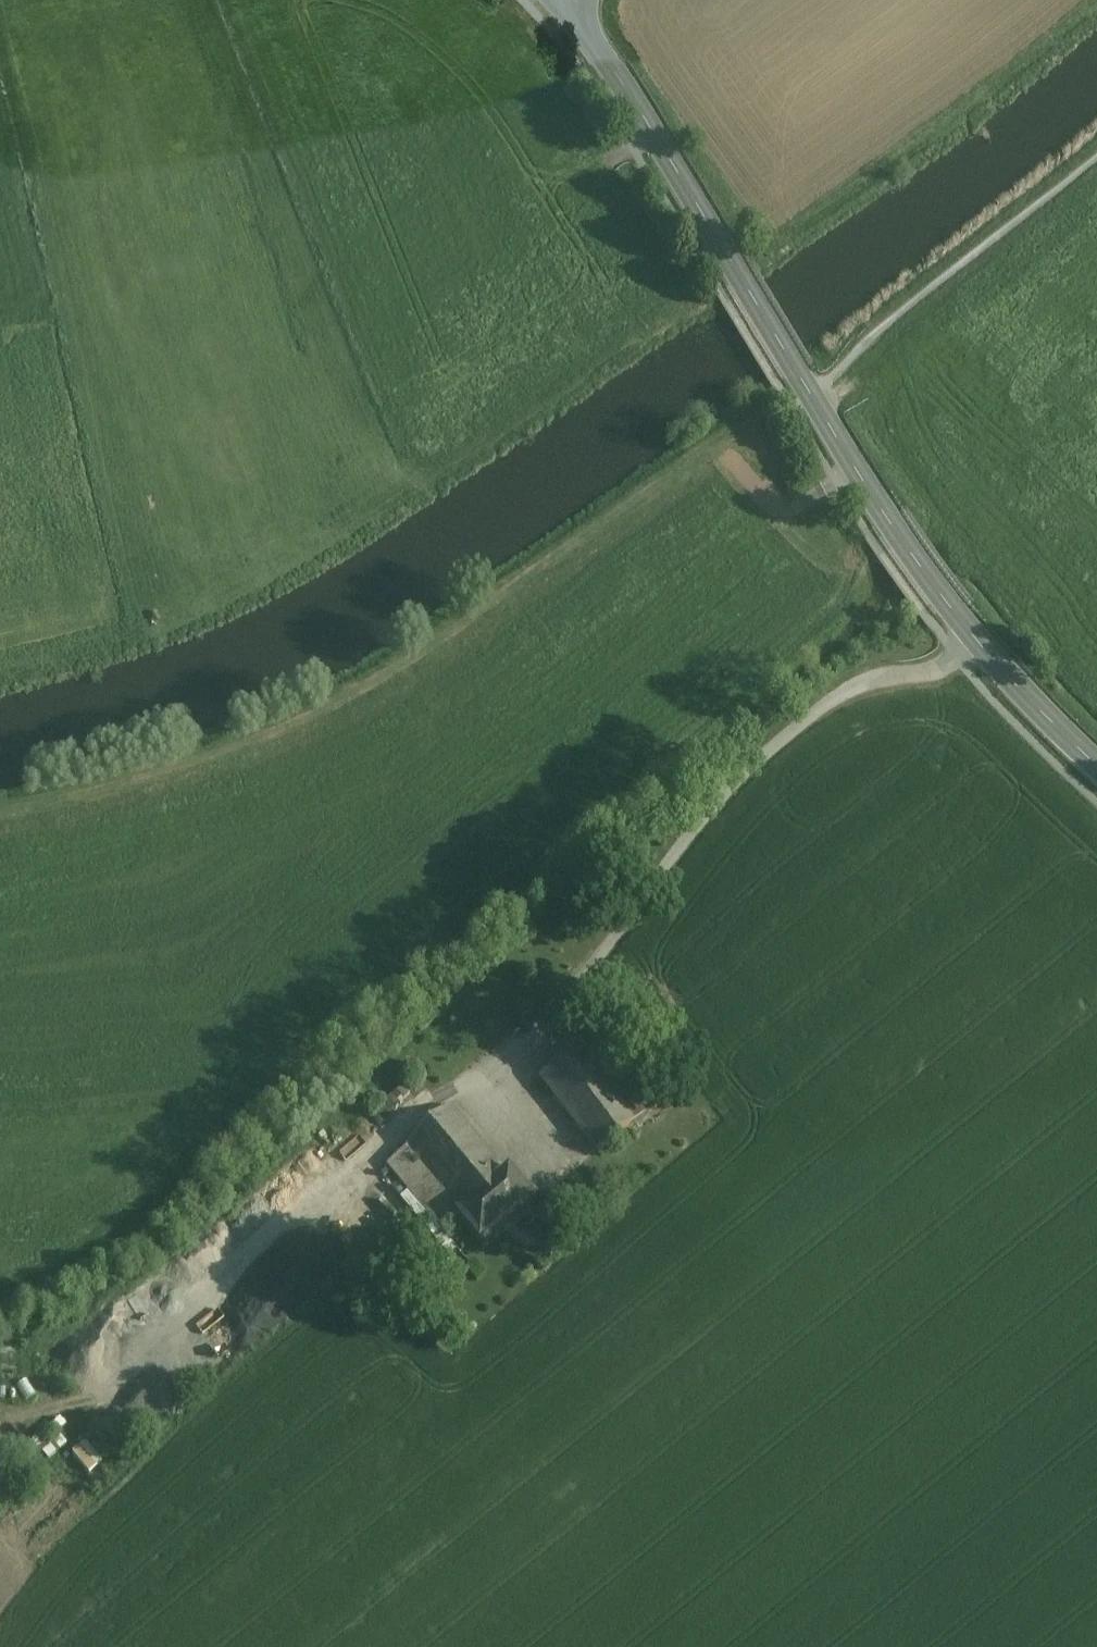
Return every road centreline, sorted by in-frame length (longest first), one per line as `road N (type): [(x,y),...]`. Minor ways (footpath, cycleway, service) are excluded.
road 1 (tertiary): [(1096,766),(981,645),(888,520),(564,0)]

